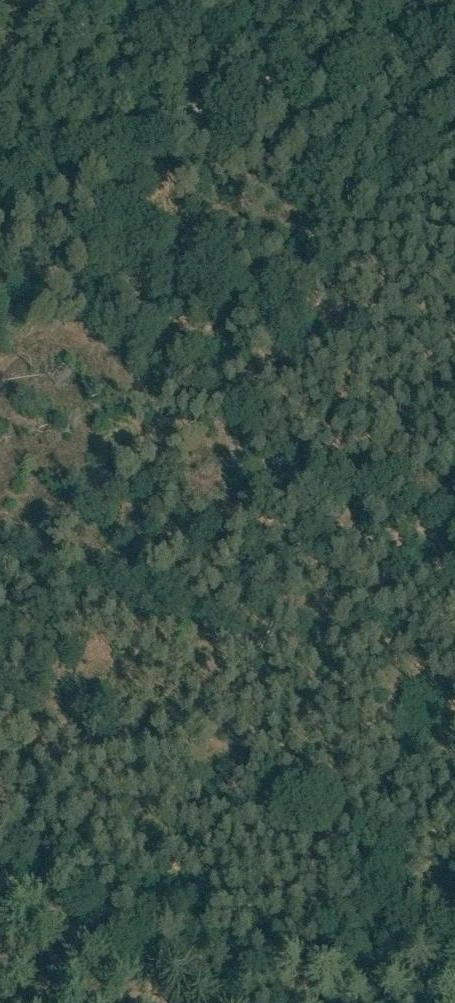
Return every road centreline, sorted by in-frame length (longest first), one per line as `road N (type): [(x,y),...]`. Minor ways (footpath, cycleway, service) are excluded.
road 1 (track): [(454,31),(0,173)]
road 2 (track): [(0,879),(159,1002)]

